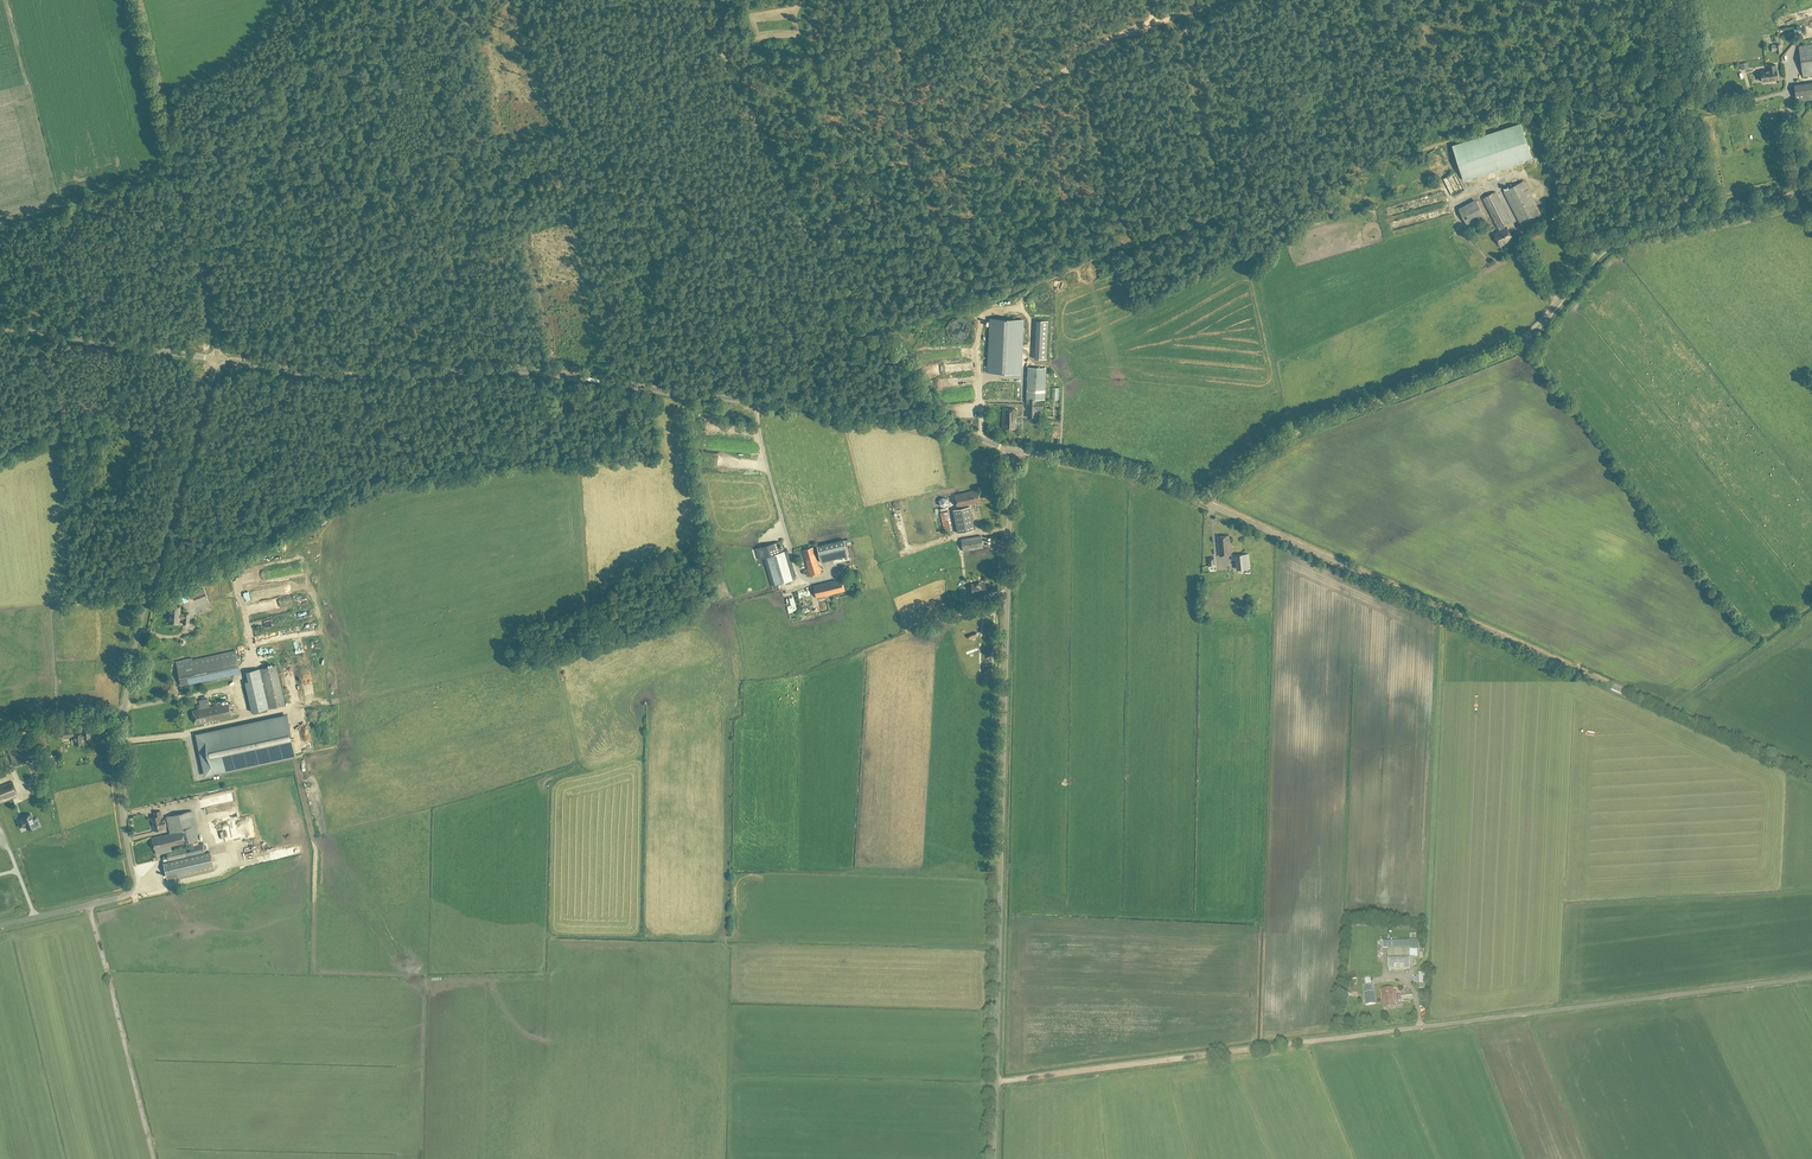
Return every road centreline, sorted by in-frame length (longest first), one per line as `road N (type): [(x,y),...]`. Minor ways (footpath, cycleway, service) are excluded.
road 1 (tertiary): [(1012,450),(947,429),(541,371),(341,376),(217,358)]
road 2 (unclassified): [(995,1158),(1012,450)]
road 3 (unclassified): [(1203,502),(1295,434),(1523,342),(1608,247),(1630,236),(1811,189)]
road 4 (unclassified): [(0,925),(131,890),(118,791),(121,720),(145,605),(217,358)]
road 5 (tertiary): [(1811,776),(1203,502)]
road 6 (track): [(958,432),(928,381),(836,292),(696,0)]
road 7 (track): [(1074,65),(1125,249),(1223,214),(1176,20)]
road 8 (track): [(1232,0),(1069,68),(951,146),(830,203),(805,229)]
road 9 (unclassified): [(1398,1030),(1811,977)]
road 10 (track): [(997,1084),(1398,1030)]
road 11 (unclassified): [(217,358),(205,261),(139,0)]
road 12 (track): [(1413,970),(1428,951),(1444,611)]
road 13 (track): [(891,0),(925,175),(982,294)]
road 14 (track): [(89,905),(152,1158)]
road 15 (track): [(1632,0),(1649,75),(1693,110),(1789,89)]
road 16 (tertiary): [(217,358),(0,326)]
road 17 (tertiary): [(1203,502),(1119,467),(1012,450)]
road 18 (track): [(872,184),(800,38),(808,6)]

